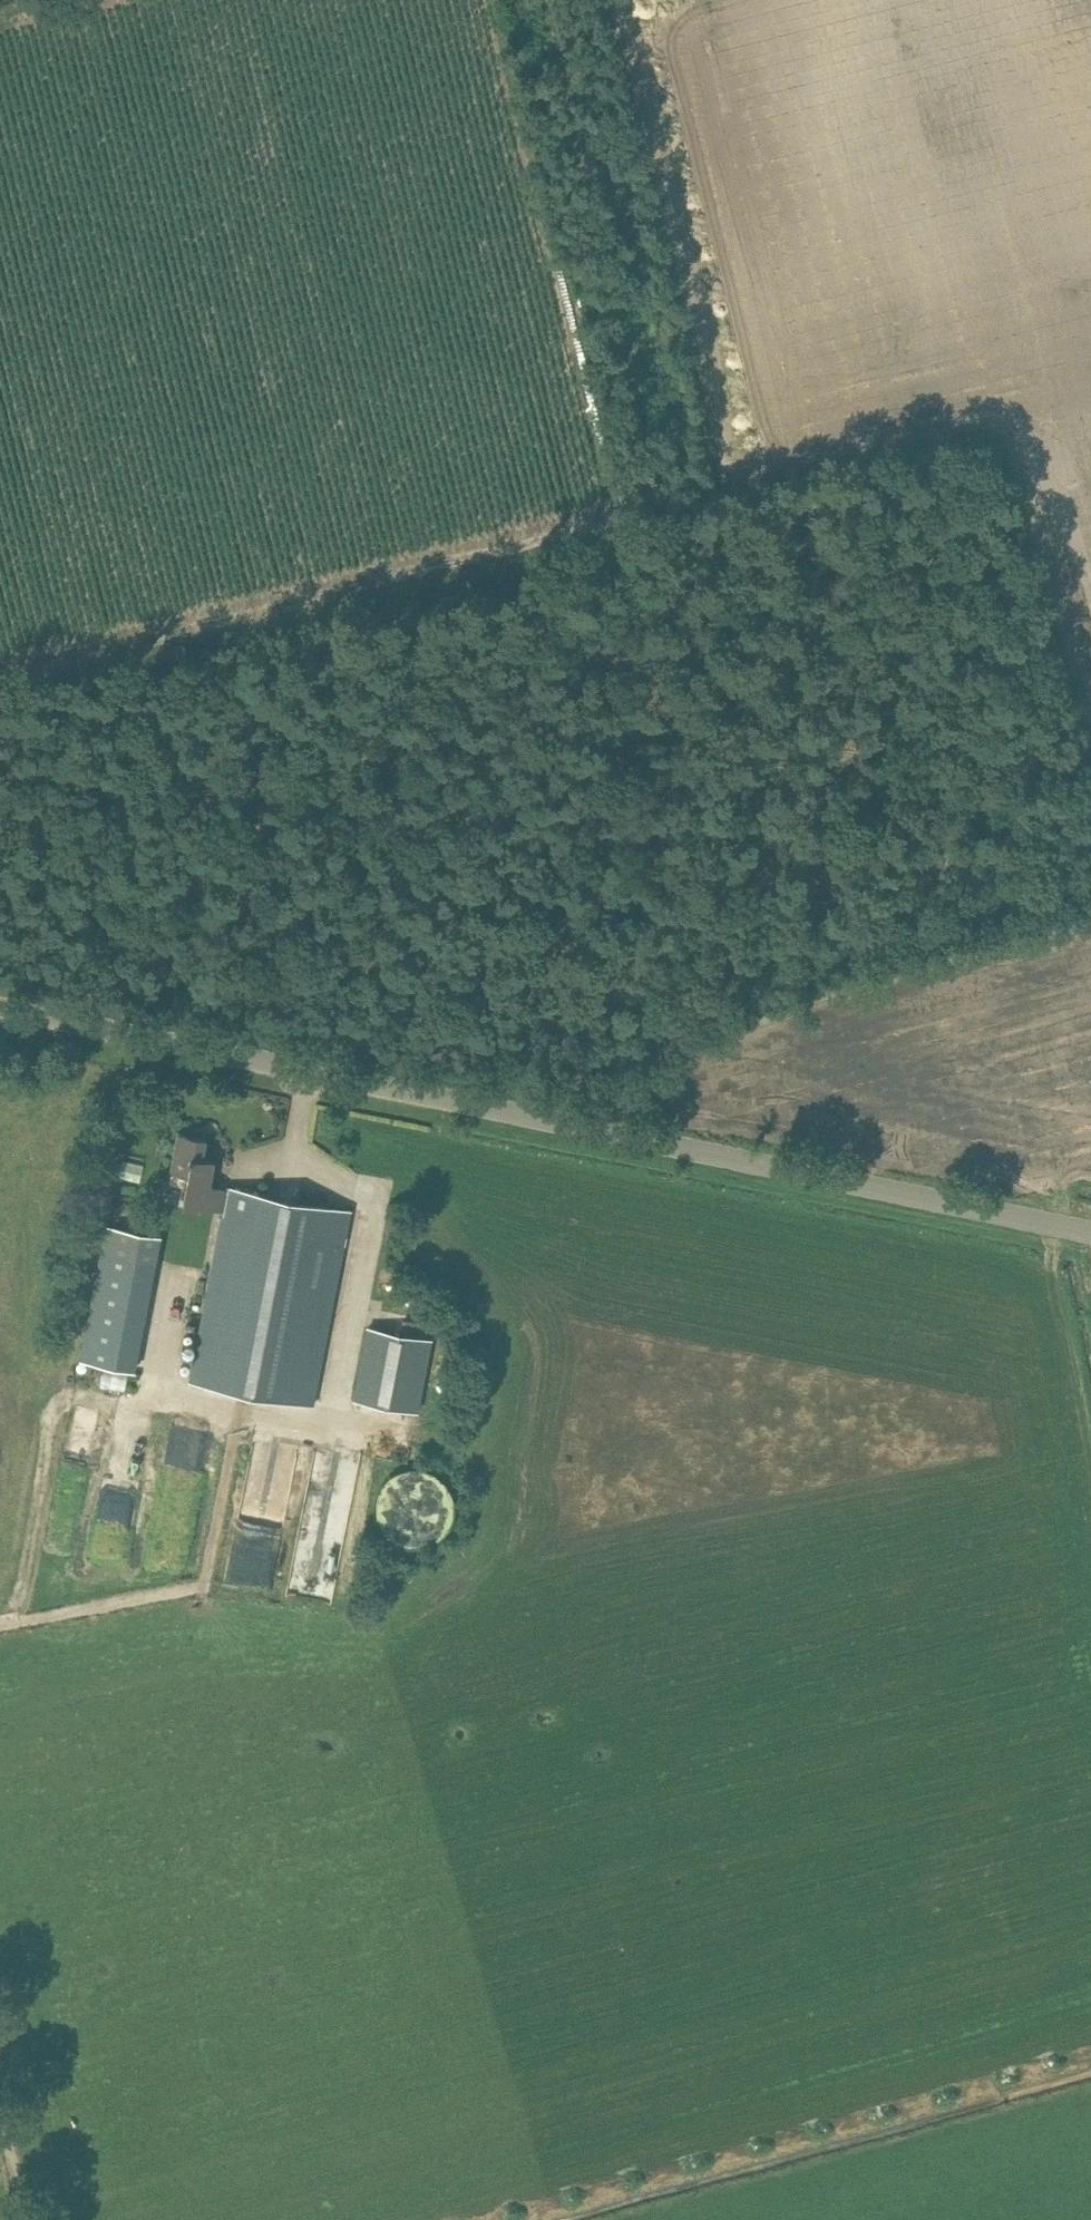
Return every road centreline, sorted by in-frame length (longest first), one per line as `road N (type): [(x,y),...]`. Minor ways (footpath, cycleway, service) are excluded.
road 1 (unclassified): [(1090,1232),(0,1007)]
road 2 (track): [(203,1586),(0,1624)]
road 3 (track): [(0,2082),(35,2219)]

